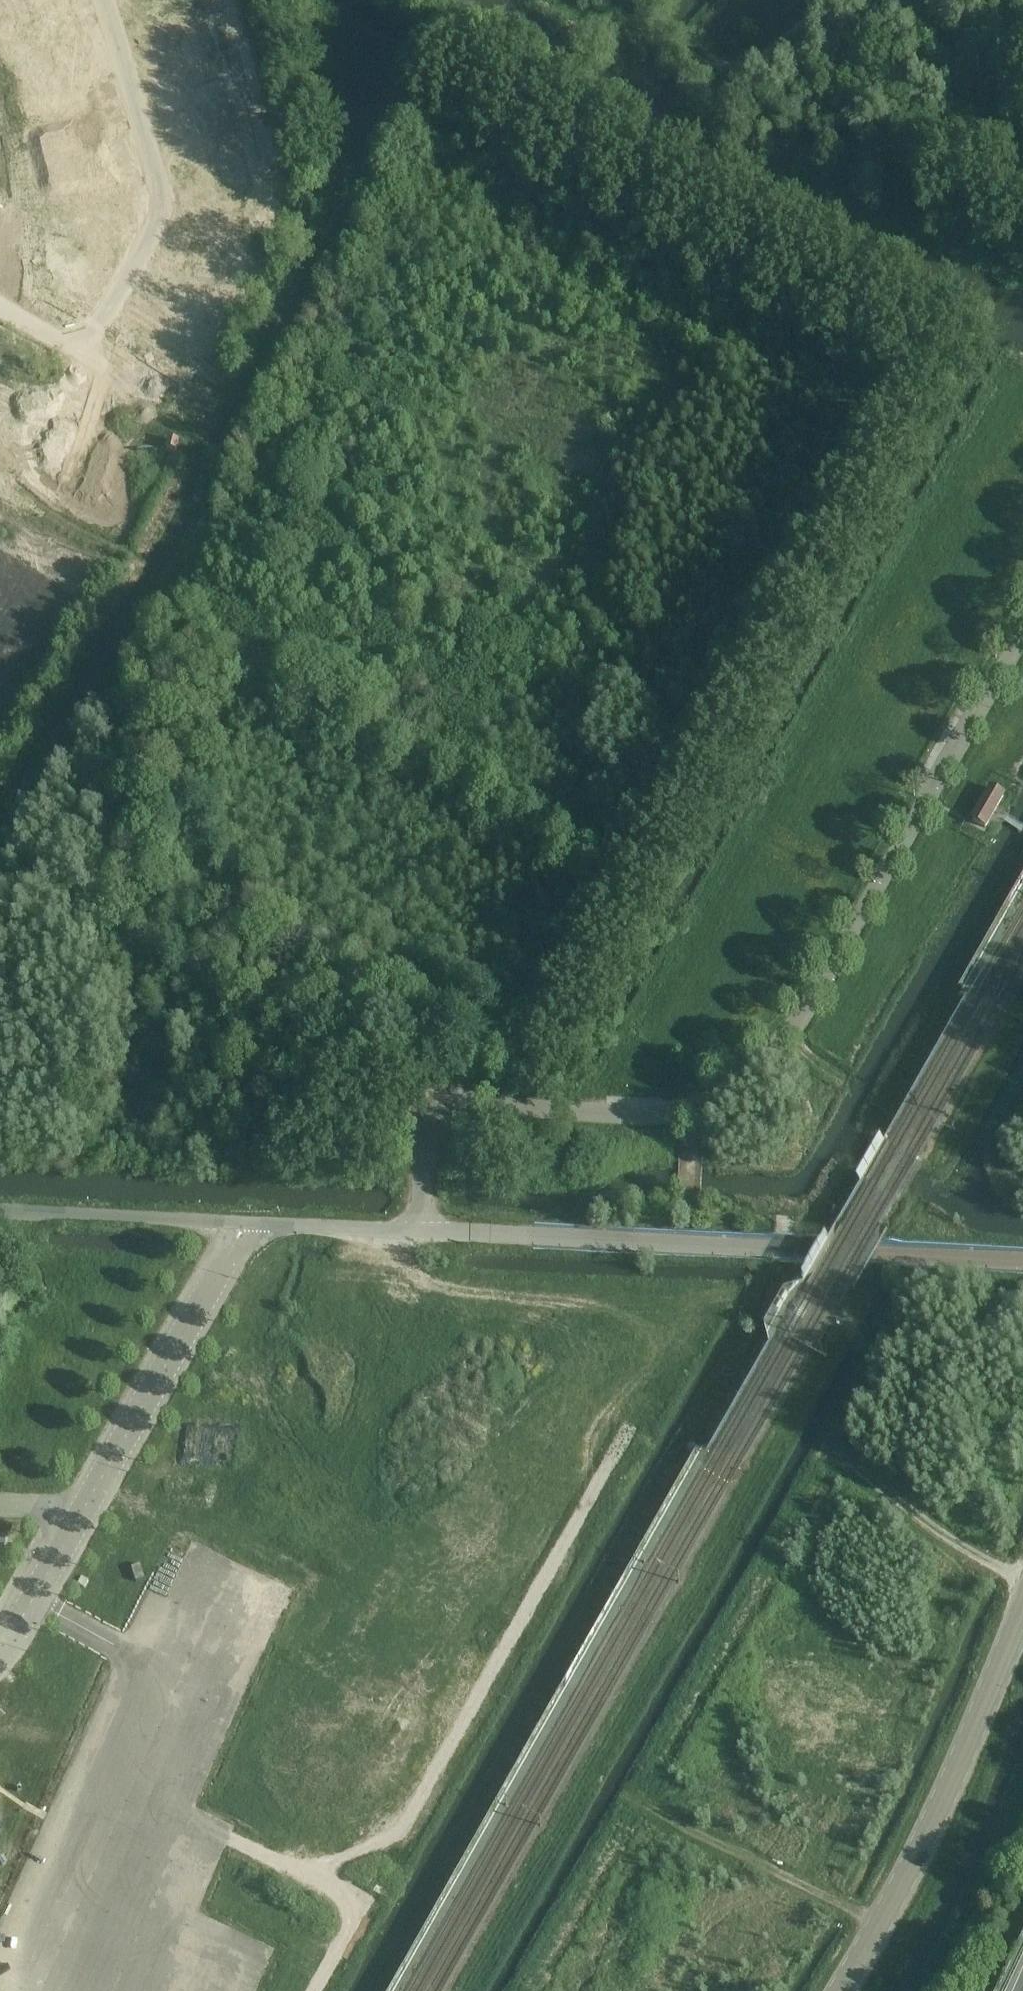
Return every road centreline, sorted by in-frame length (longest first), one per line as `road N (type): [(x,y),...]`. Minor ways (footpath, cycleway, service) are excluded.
road 1 (unclassified): [(419,1231),(423,1139),(439,1111),(696,1116),(795,1029),(1022,639)]
road 2 (unclassified): [(0,1653),(243,1224)]
road 3 (tertiary): [(1022,1613),(967,1750),(841,1990)]
road 4 (residential): [(105,0),(169,220),(89,350)]
road 5 (residential): [(243,1224),(0,1212)]
road 6 (unclassified): [(419,1231),(243,1224)]

